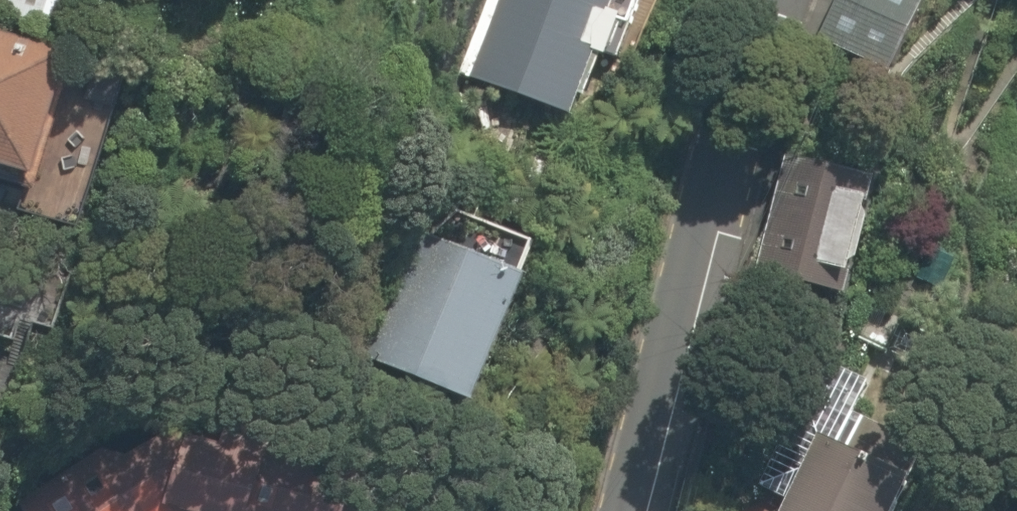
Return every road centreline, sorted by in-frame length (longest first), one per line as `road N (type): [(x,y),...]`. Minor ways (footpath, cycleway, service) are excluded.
road 1 (residential): [(789,0),(739,110),(634,510)]

